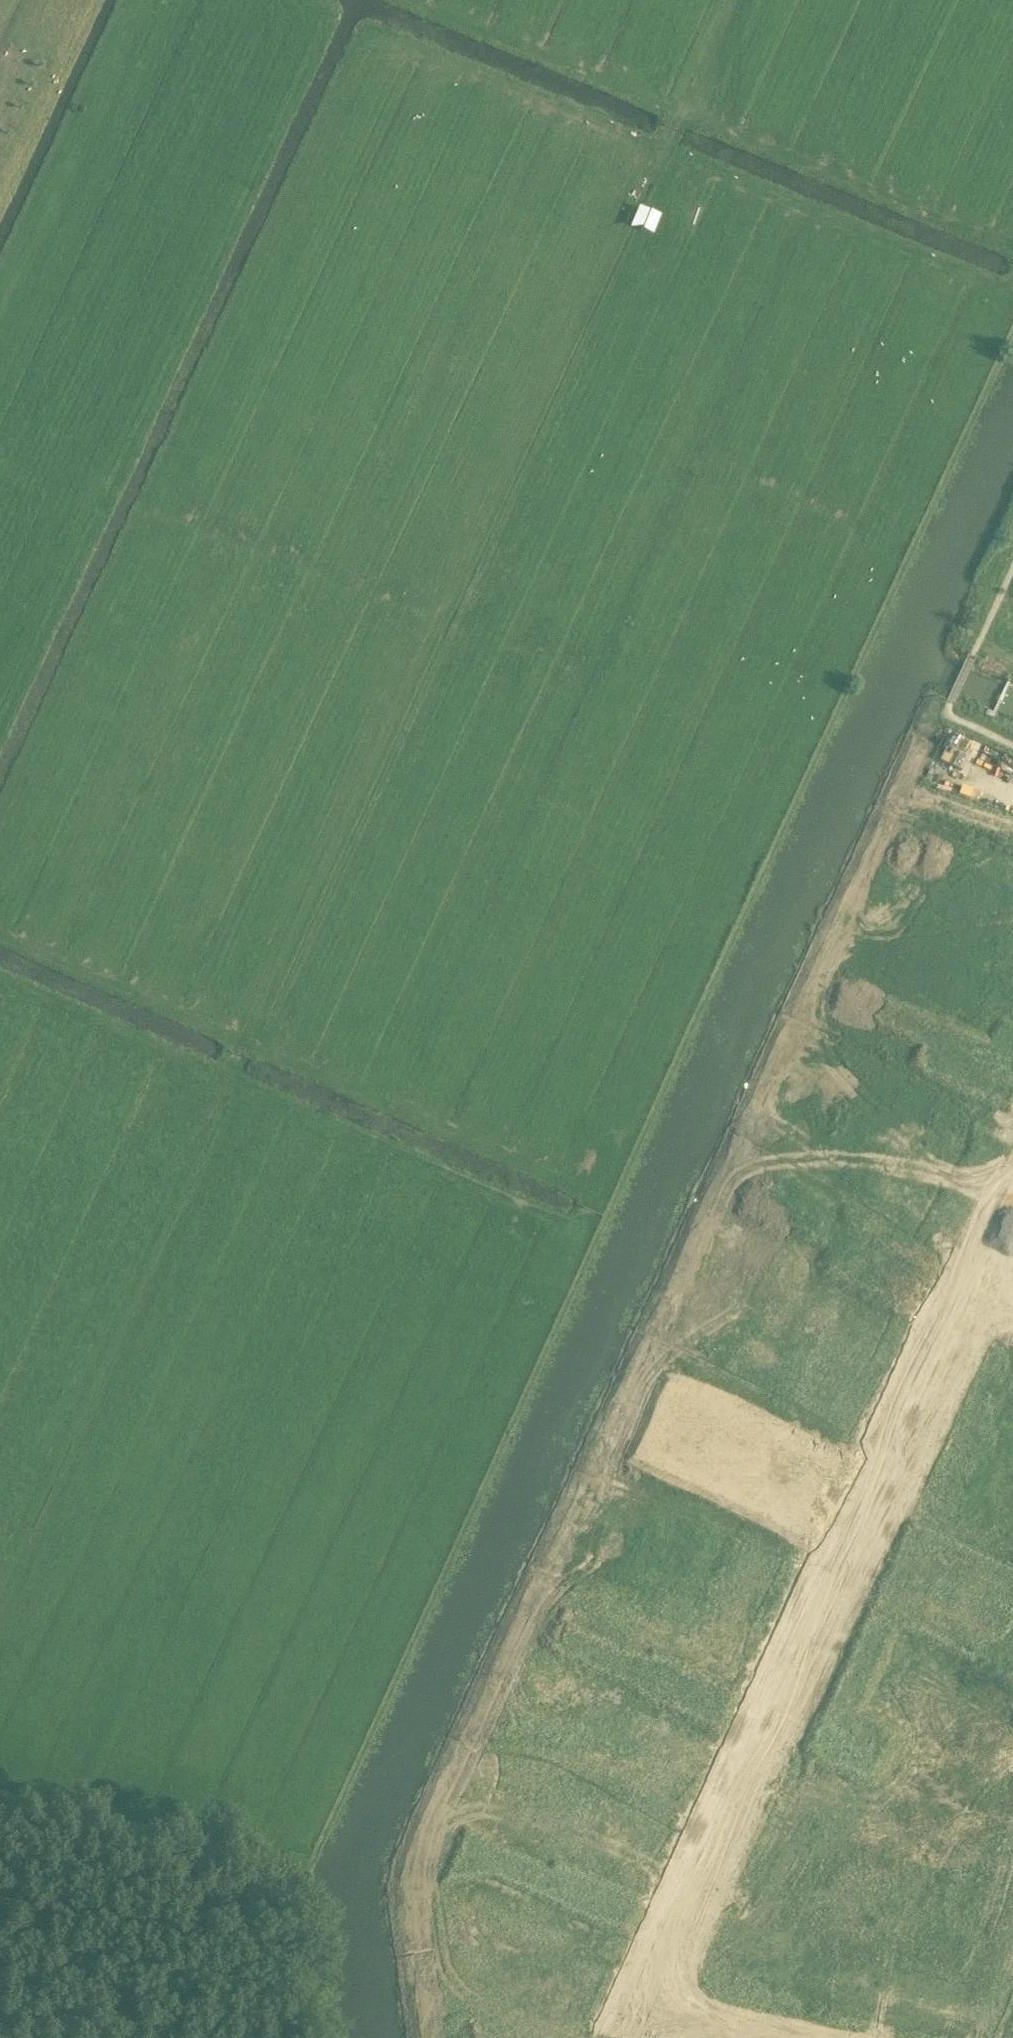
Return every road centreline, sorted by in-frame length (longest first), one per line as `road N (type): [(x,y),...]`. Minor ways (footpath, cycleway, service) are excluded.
road 1 (residential): [(978,1286),(766,1729)]
road 2 (residential): [(465,1842),(677,1930)]
road 3 (residential): [(561,1641),(766,1729)]
road 4 (residential): [(766,1729),(677,1930)]
road 5 (residential): [(771,1231),(978,1286)]
road 6 (residential): [(677,1930),(656,1981),(662,2012),(754,2037)]
road 7 (residential): [(885,989),(1012,1042)]

